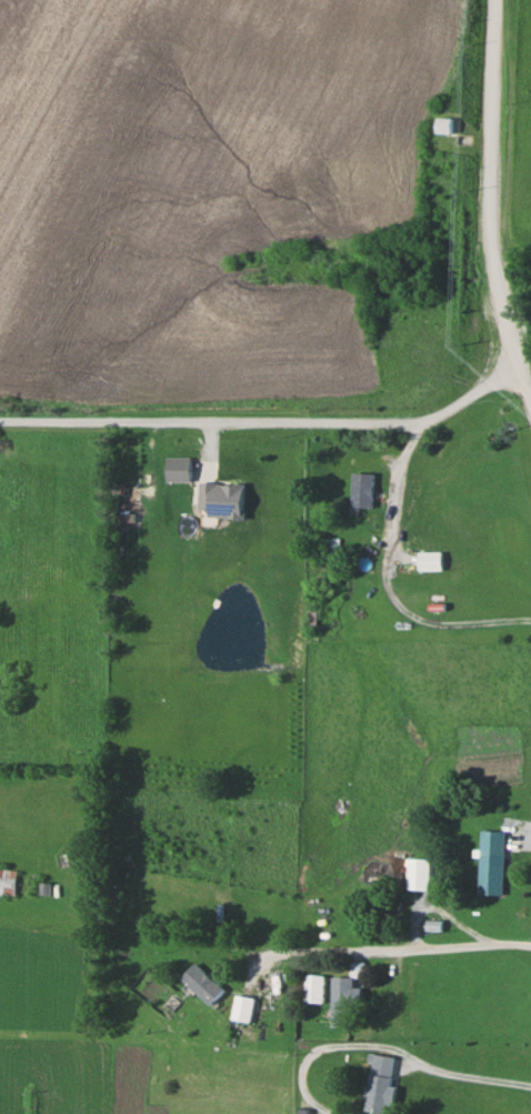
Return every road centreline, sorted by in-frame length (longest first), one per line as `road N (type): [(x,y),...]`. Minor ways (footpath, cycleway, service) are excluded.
road 1 (residential): [(0,422),(427,422),(518,367)]
road 2 (residential): [(530,407),(499,297),(497,0)]

